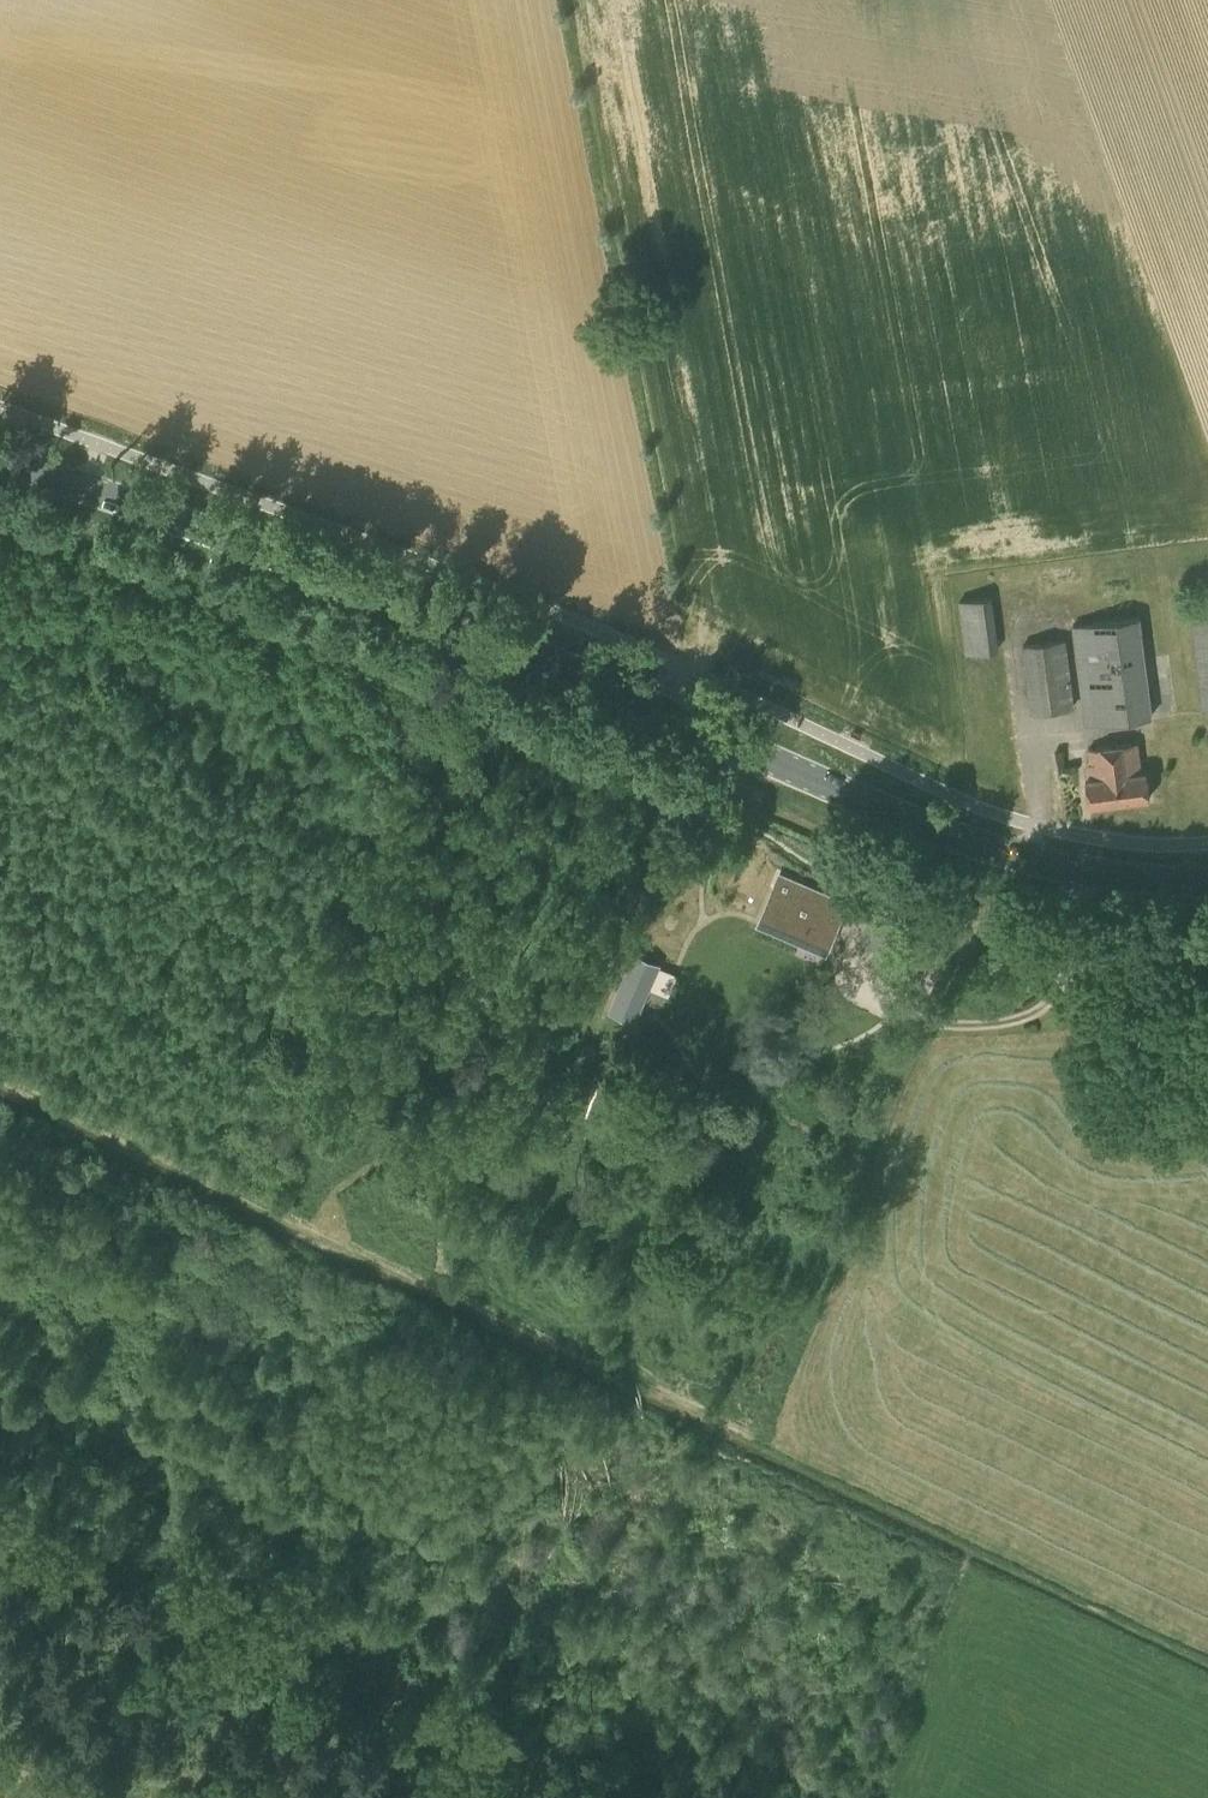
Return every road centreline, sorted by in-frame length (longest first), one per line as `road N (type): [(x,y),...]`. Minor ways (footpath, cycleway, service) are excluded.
road 1 (secondary): [(1207,885),(1099,884),(965,851),(687,695),(463,607),(0,458)]
road 2 (track): [(0,1689),(146,1768),(131,1797)]

